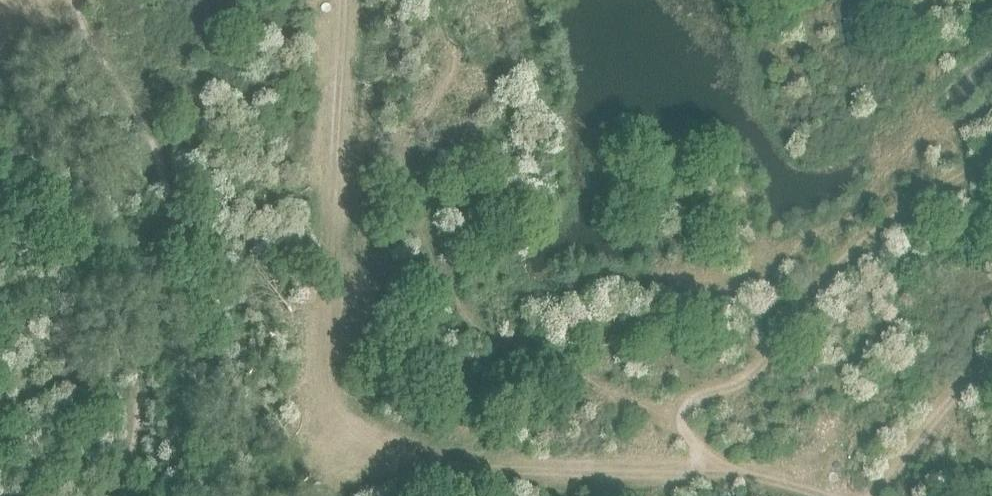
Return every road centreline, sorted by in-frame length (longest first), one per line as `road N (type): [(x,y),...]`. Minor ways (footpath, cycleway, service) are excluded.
road 1 (track): [(443,0),(440,83),(399,137),(416,249),(430,279),(459,317),(486,334),(658,414),(750,378),(856,249),(991,161)]
road 2 (track): [(334,0),(337,389),(377,431),(449,464),(705,472),(812,495)]
road 3 (track): [(865,495),(968,378),(991,362)]

